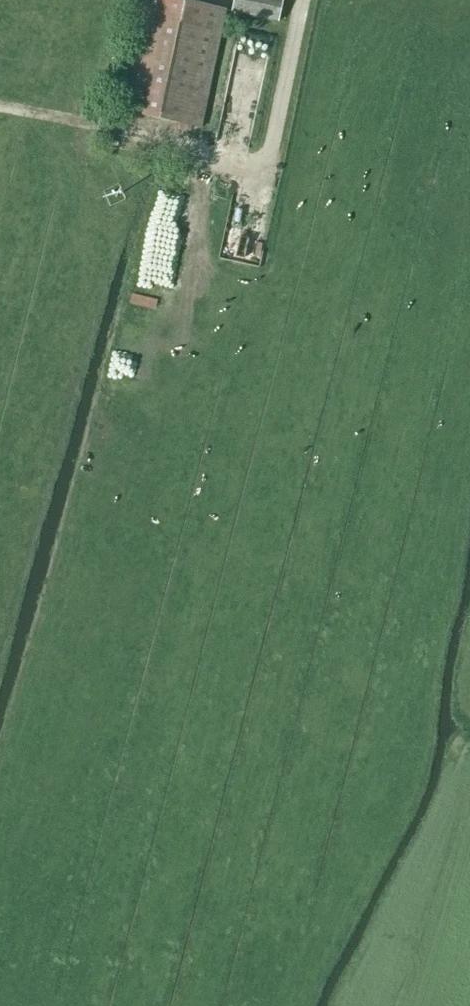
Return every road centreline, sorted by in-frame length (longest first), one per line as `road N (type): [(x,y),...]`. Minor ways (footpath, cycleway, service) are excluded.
road 1 (track): [(303,0),(270,161),(0,105)]

